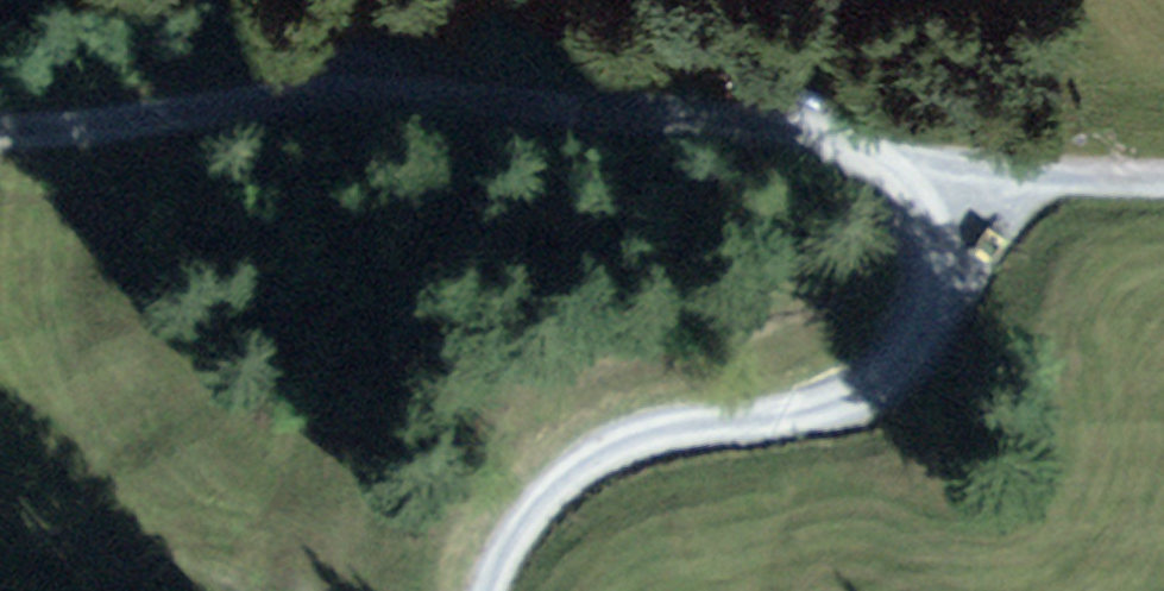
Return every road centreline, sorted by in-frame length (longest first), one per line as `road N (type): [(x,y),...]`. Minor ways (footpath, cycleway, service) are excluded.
road 1 (track): [(490,590),(504,549),(570,473),(625,444),(673,431),(853,398),(908,361),(955,297),(967,225),(940,179),(866,146),(705,121),(405,97),(0,132)]
road 2 (track): [(940,179),(1163,178)]

